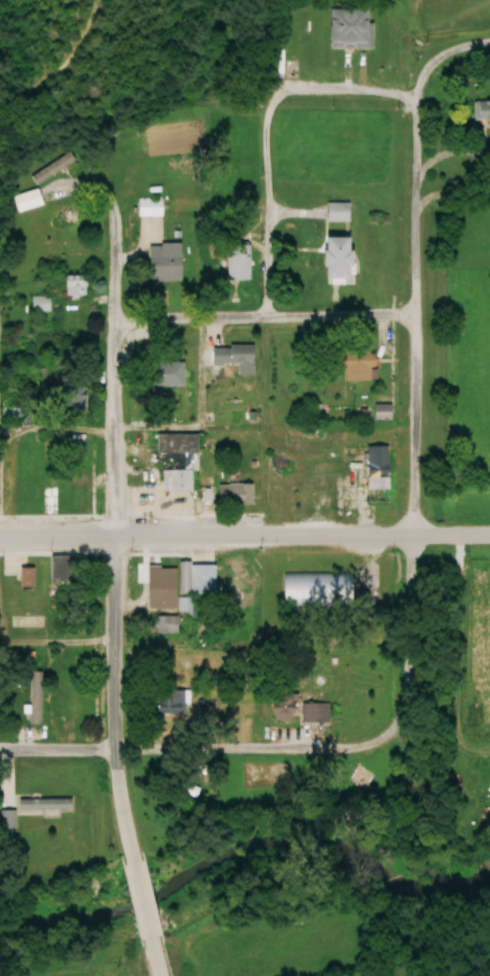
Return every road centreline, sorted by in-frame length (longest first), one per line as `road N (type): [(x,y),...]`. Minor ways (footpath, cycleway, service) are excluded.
road 1 (residential): [(264,318),(274,91),(402,94),(418,68),(444,52),(489,42)]
road 2 (residential): [(409,540),(412,100),(402,94)]
road 3 (secondary): [(148,975),(111,784),(110,540)]
road 4 (residential): [(386,712),(381,754),(0,756)]
road 5 (secondary): [(110,540),(489,540)]
road 6 (residential): [(109,317),(411,319)]
road 7 (residential): [(110,540),(112,260)]
road 8 (residential): [(386,712),(409,540)]

